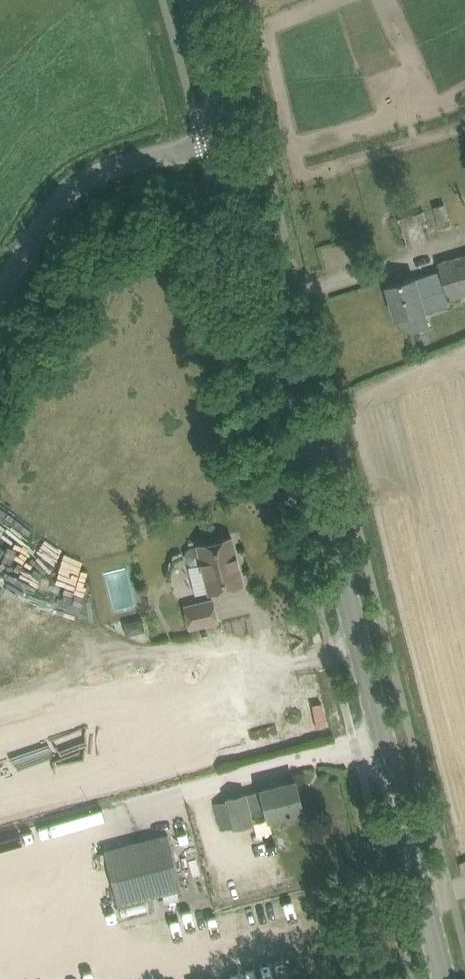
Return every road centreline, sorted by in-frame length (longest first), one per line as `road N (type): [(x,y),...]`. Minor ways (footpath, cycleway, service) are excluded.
road 1 (tertiary): [(450,978),(236,136)]
road 2 (unclassified): [(0,308),(76,195),(101,177),(236,136)]
road 3 (tertiary): [(236,136),(201,0)]

